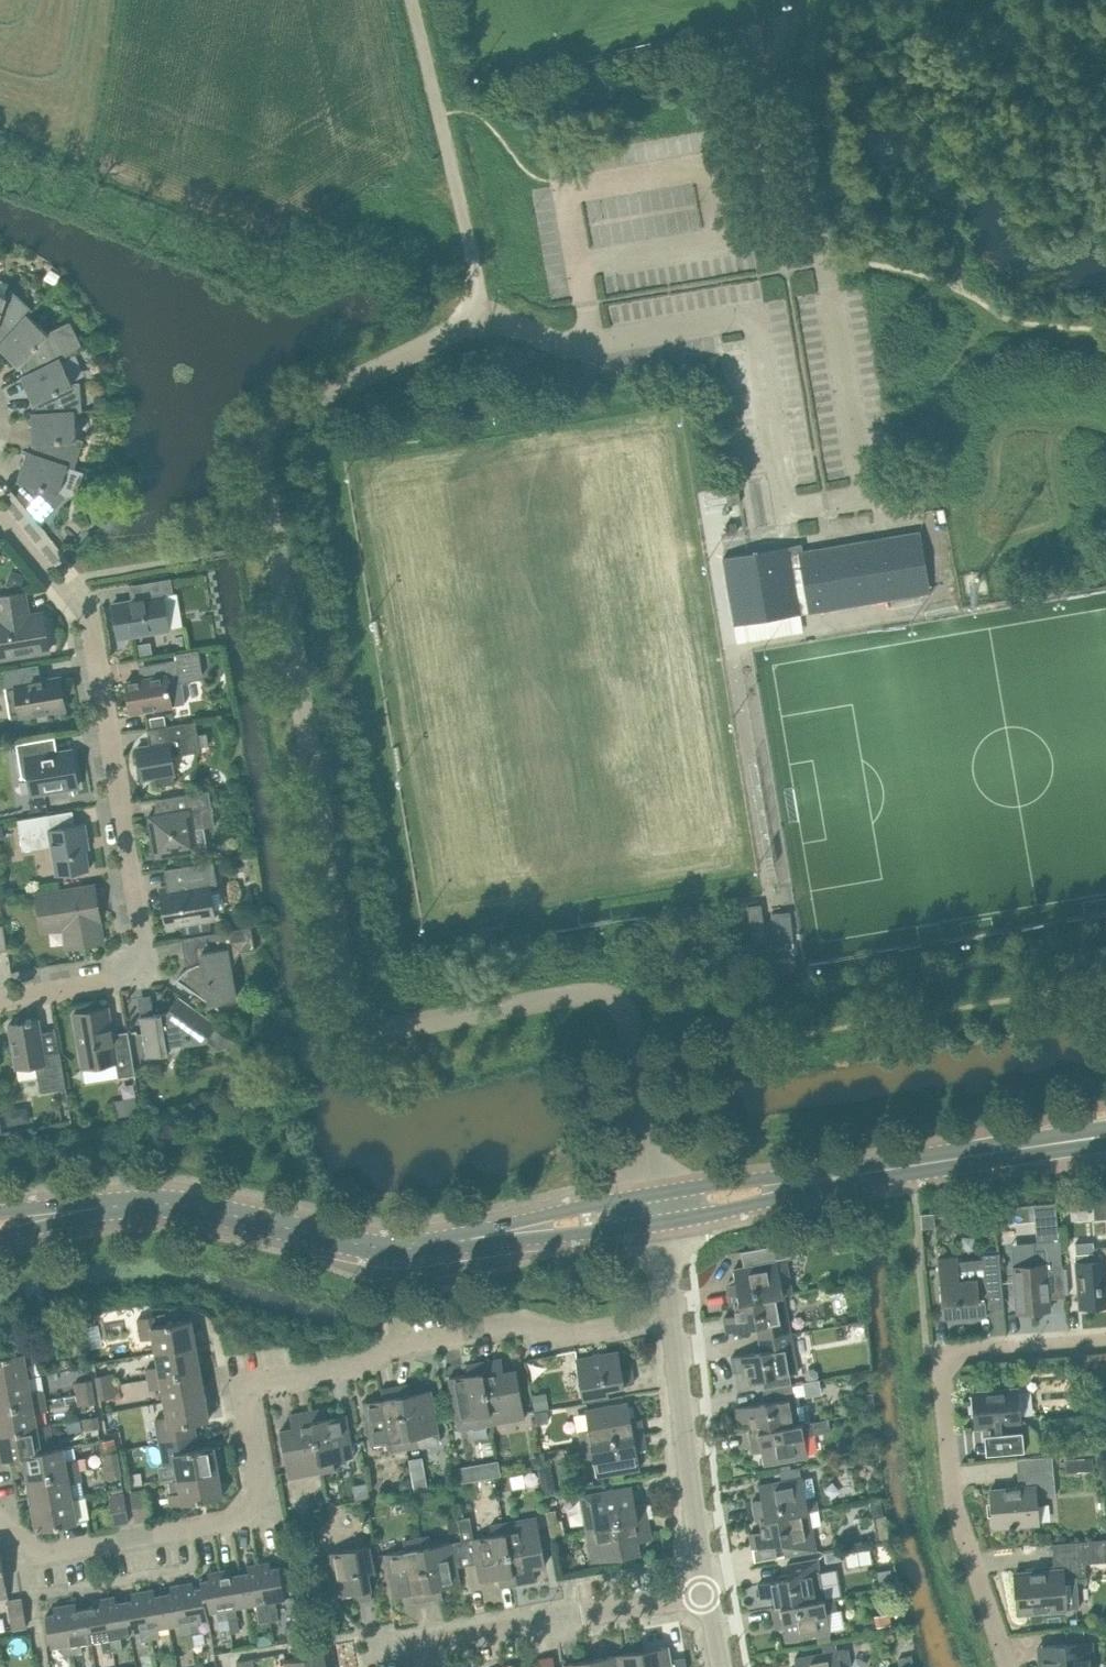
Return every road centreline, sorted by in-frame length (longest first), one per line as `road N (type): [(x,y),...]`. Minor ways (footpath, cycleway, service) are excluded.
road 1 (unclassified): [(656,1194),(629,1015),(611,995),(388,1027),(352,1001),(264,448),(287,410),(454,331),(479,309),(412,0)]
road 2 (residential): [(44,1552),(242,1516),(259,1491),(240,1385),(363,1363),(385,1348),(524,1320),(570,1335),(674,1316)]
road 3 (residential): [(0,998),(132,977),(150,962),(93,626),(72,580),(0,495)]
road 4 (residential): [(1105,1342),(961,1353),(945,1362),(954,1503),(1009,1666)]
road 5 (tertiary): [(50,1215),(171,1203),(363,1245),(413,1248),(510,1231)]
road 6 (residential): [(424,1666),(426,1651),(446,1640),(711,1591)]
road 7 (tertiary): [(804,1183),(1105,1137)]
road 8 (residential): [(711,1591),(674,1316)]
road 9 (tertiary): [(510,1231),(561,1234),(661,1222)]
road 10 (tertiary): [(656,1194),(555,1212),(510,1231)]
road 11 (tertiary): [(804,1183),(726,1181),(656,1194)]
road 12 (tertiary): [(661,1222),(731,1210),(804,1183)]

